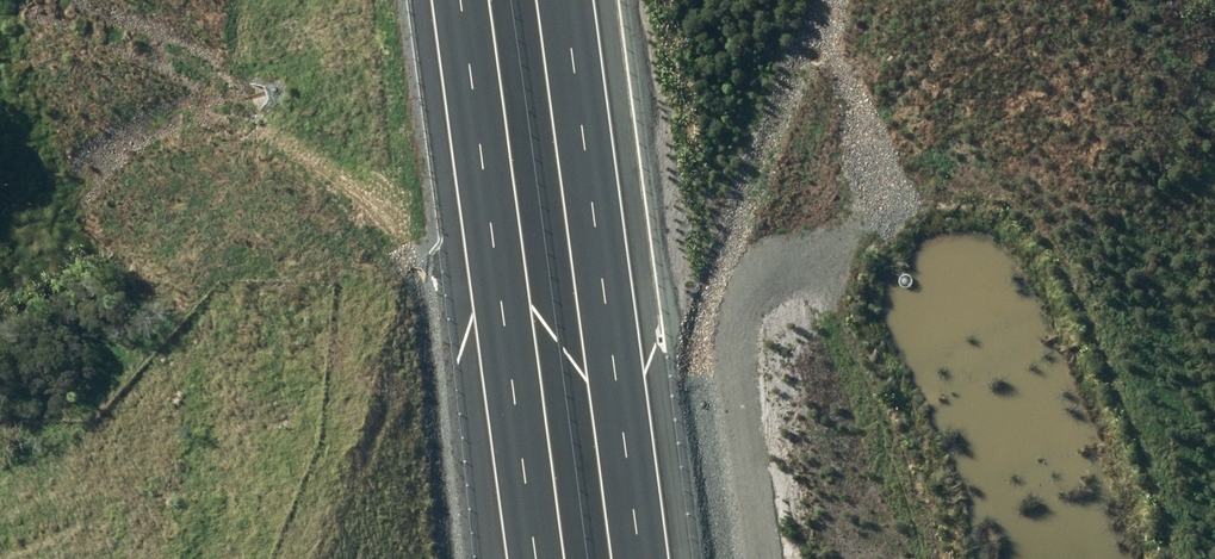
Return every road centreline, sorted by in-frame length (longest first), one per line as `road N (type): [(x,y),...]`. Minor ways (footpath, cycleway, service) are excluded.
road 1 (motorway): [(534,558),(461,0)]
road 2 (motorway): [(569,0),(642,558)]
road 3 (track): [(762,558),(728,332),(751,284),(787,262),(851,255)]

